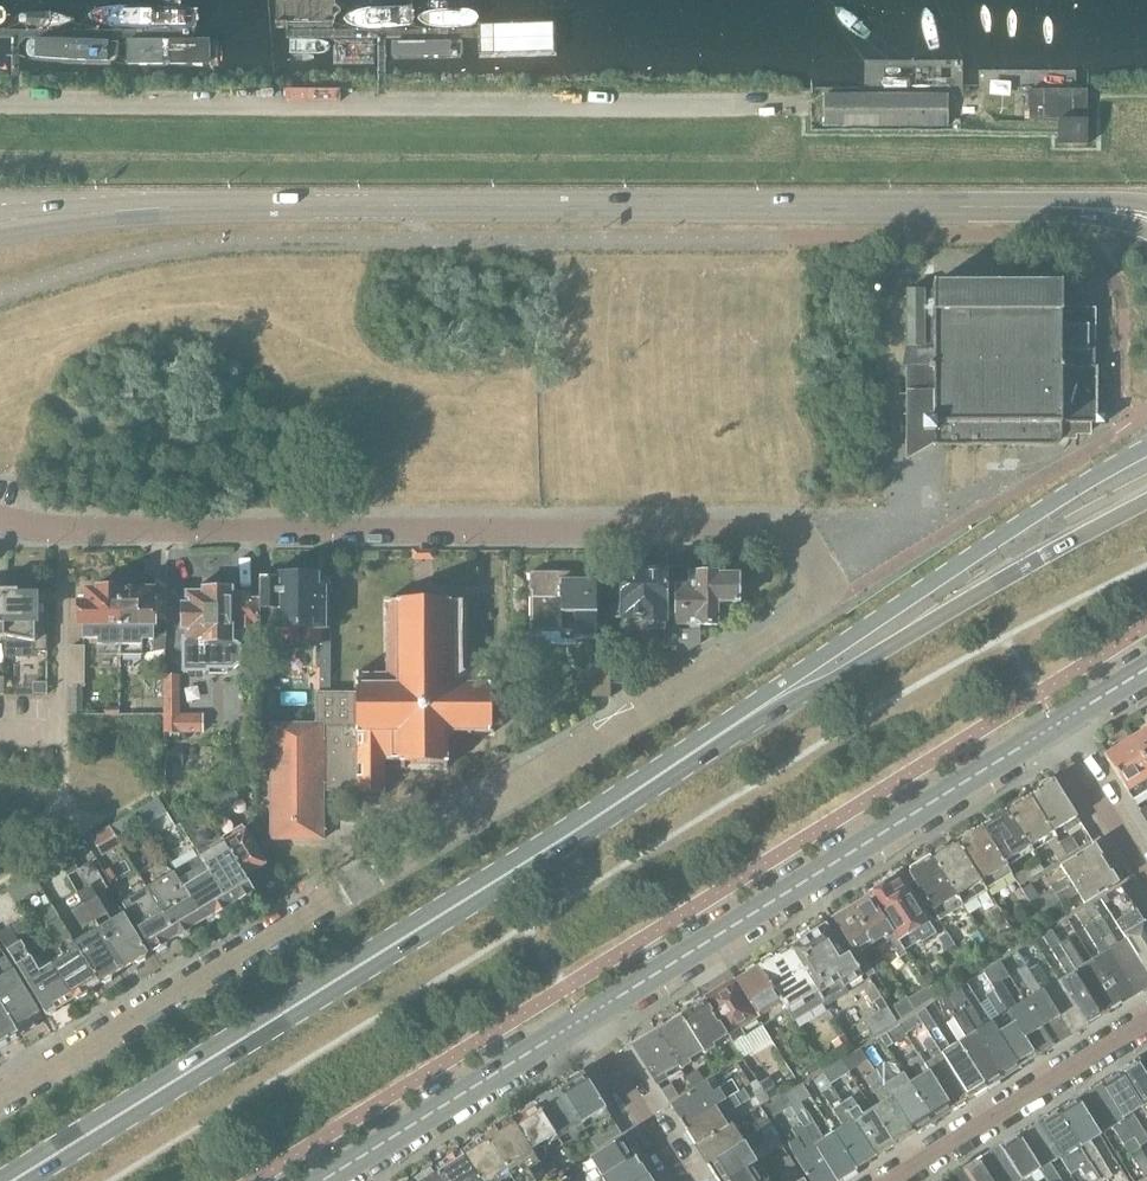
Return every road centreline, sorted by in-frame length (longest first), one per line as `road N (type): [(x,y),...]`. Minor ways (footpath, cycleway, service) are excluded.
road 1 (residential): [(0,1102),(793,622),(813,607),(820,578),(798,536),(765,527),(62,528),(0,519)]
road 2 (tertiary): [(1113,210),(150,206)]
road 3 (secondary): [(11,1180),(770,702)]
road 4 (tertiary): [(582,1019),(1057,725)]
road 5 (secondary): [(1146,447),(1021,521),(794,676),(770,702)]
road 6 (secondary): [(770,702),(849,671),(1146,501)]
road 7 (tertiary): [(321,1180),(582,1019)]
road 8 (residential): [(890,1180),(1146,1021)]
road 9 (residential): [(684,1180),(582,1019)]
road 10 (residential): [(1146,877),(1057,725)]
road 11 (tertiary): [(0,235),(137,217),(150,206)]
road 12 (tertiary): [(150,206),(0,207)]

